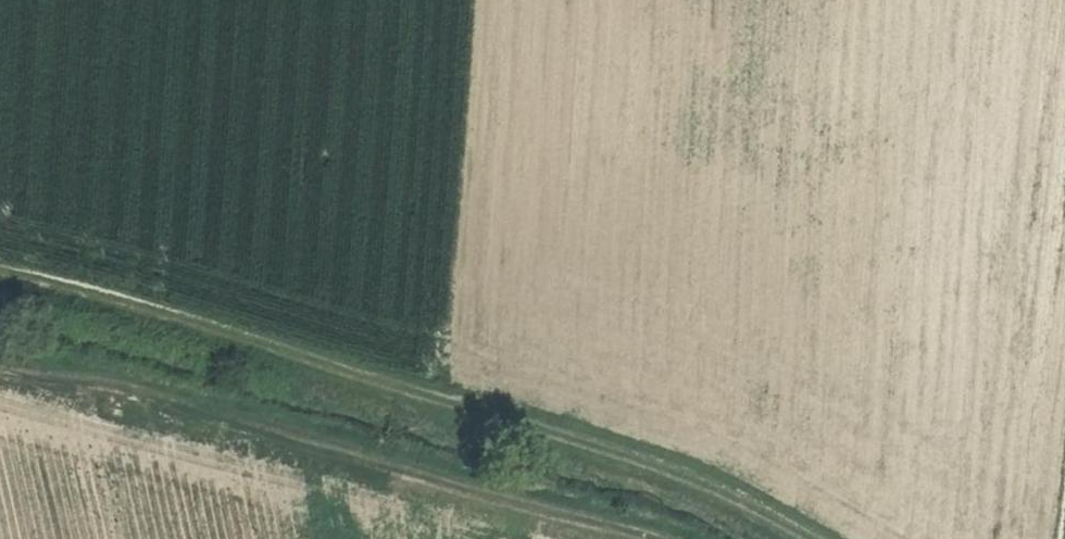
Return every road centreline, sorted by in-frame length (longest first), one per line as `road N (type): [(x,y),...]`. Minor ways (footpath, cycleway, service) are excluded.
road 1 (track): [(812,538),(709,485),(643,462),(191,320),(0,271)]
road 2 (track): [(651,538),(112,381),(0,368)]

